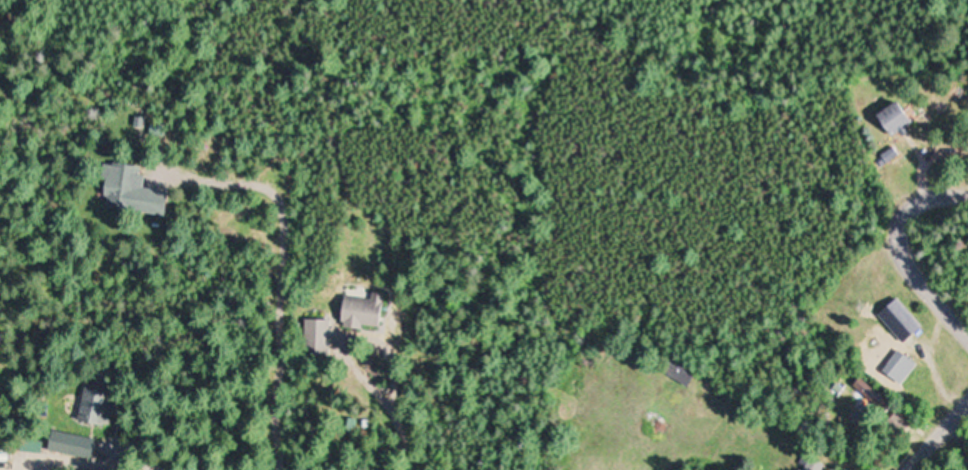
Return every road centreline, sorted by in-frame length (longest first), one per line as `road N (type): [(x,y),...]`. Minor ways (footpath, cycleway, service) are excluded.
road 1 (residential): [(890,206),(890,229),(967,320)]

